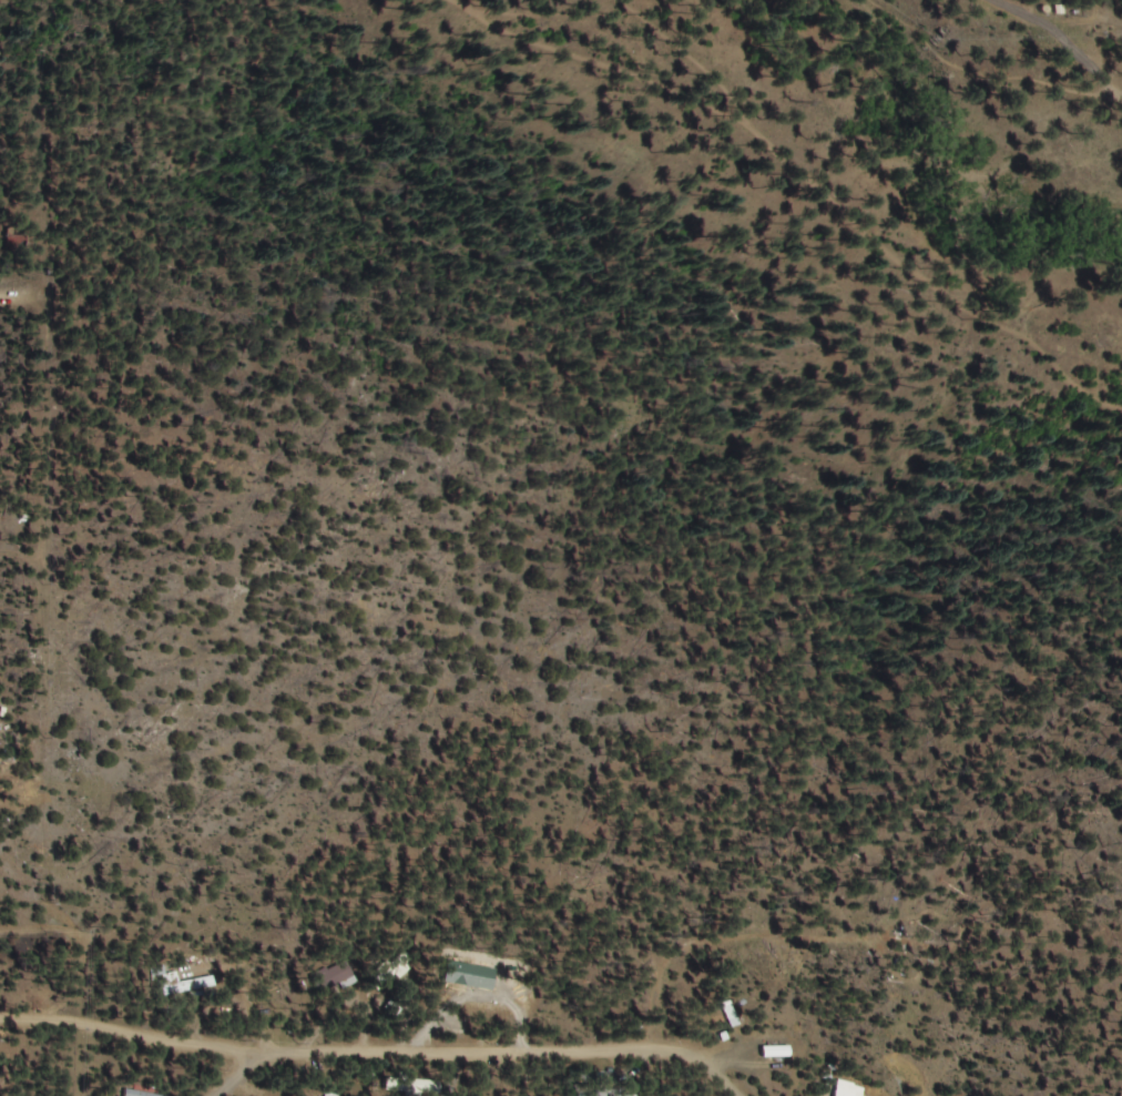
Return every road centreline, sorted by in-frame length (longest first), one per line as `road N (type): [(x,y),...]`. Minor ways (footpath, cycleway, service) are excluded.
road 1 (residential): [(729,1095),(633,1047),(263,1055),(0,1039)]

